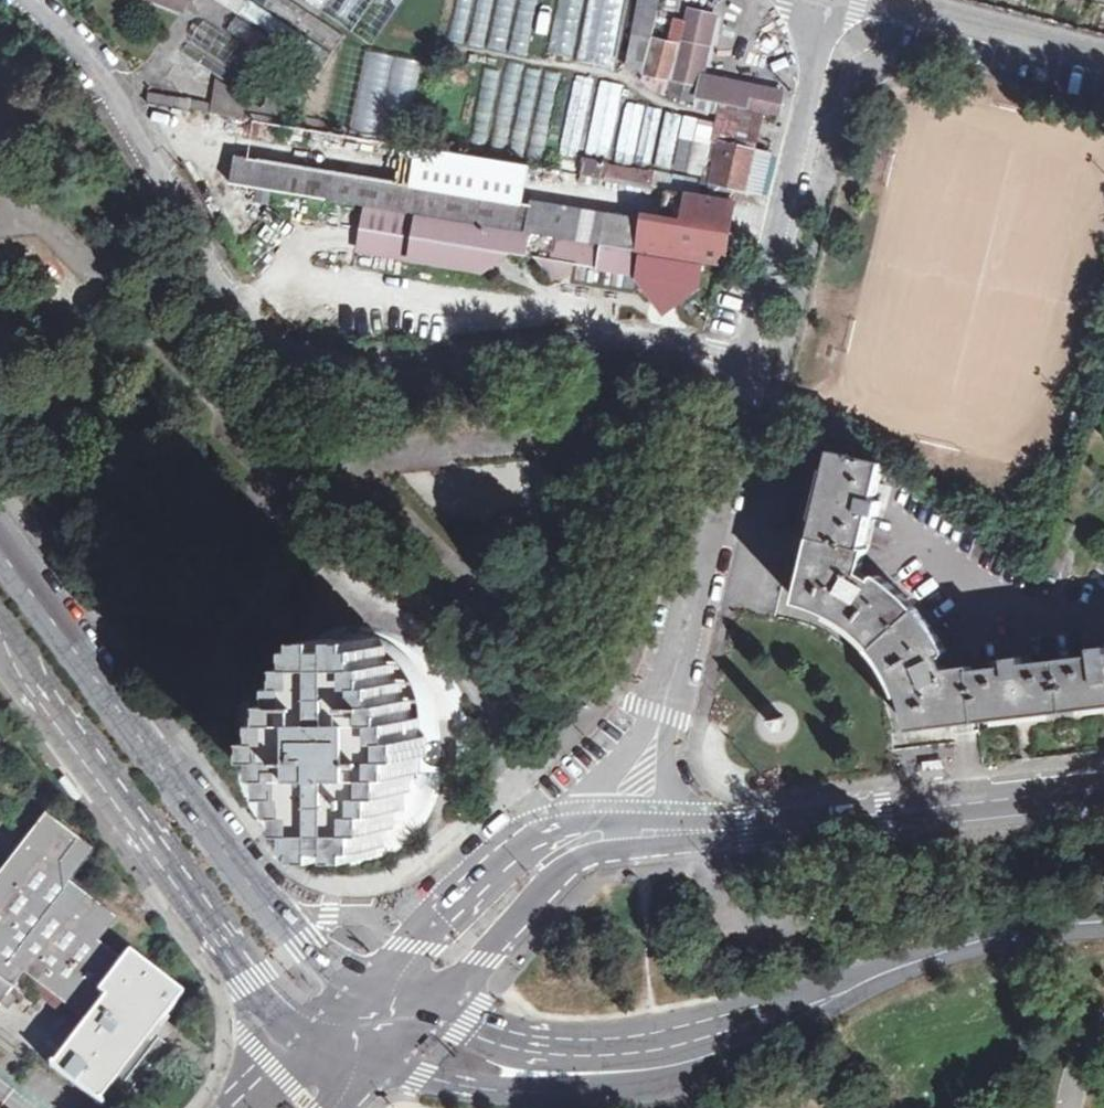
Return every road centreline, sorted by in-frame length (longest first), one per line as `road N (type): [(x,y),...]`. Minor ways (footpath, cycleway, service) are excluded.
road 1 (residential): [(23,0),(81,49),(242,307),(303,359),(360,369),(646,342),(748,357)]
road 2 (secondary): [(376,993),(333,967),(194,806),(0,543)]
road 3 (secondary): [(377,1070),(525,1095),(644,1088),(755,1058),(877,980)]
road 4 (secondary): [(0,635),(91,762),(320,1046)]
road 5 (secondary): [(877,980),(798,995),(685,1035),(586,1048),(541,1047),(427,1015)]
road 6 (tertiary): [(1103,788),(689,830)]
road 7 (unclassified): [(748,357),(663,716)]
road 8 (unclassified): [(833,0),(748,357)]
road 9 (tertiary): [(427,1015),(549,885),(633,833)]
road 10 (unclassified): [(847,0),(1103,64)]
road 11 (tertiary): [(559,833),(498,864),(376,993)]
road 12 (secondary): [(1103,922),(1002,936),(877,980)]
road 13 (unclassified): [(663,716),(559,833)]

